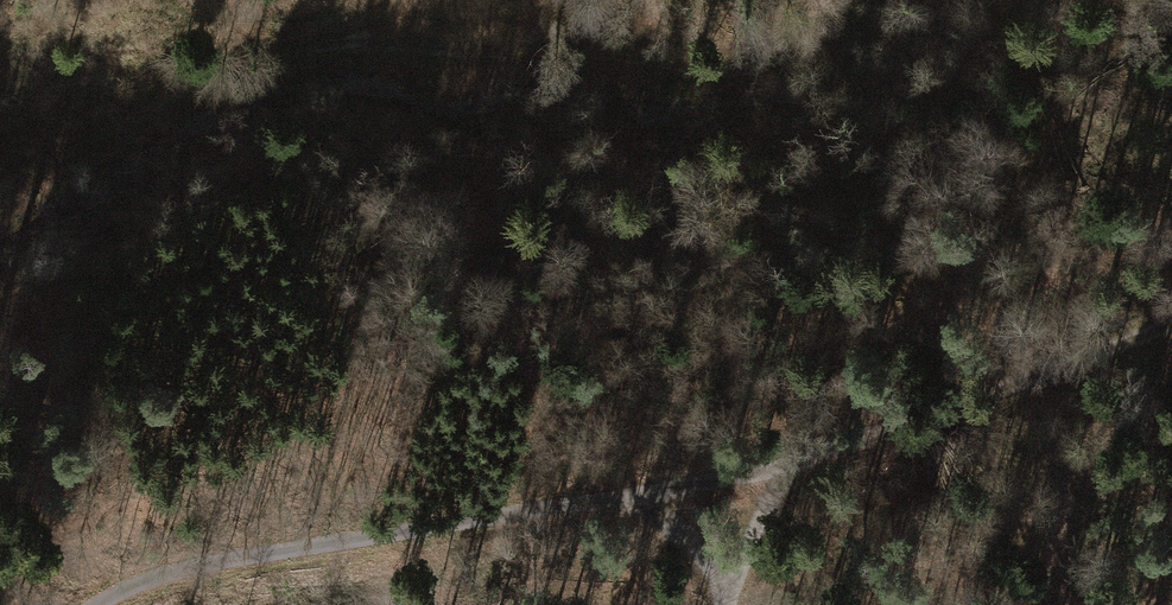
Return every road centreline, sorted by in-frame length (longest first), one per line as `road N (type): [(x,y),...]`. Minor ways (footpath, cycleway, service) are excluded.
road 1 (track): [(0,179),(208,81),(312,50),(584,52),(699,76),(832,46)]
road 2 (track): [(1171,319),(806,457),(743,534),(723,585)]
road 3 (track): [(98,604),(206,564),(618,496)]
road 4 (track): [(618,496),(806,457)]
road 5 (track): [(723,585),(671,524),(618,496)]

